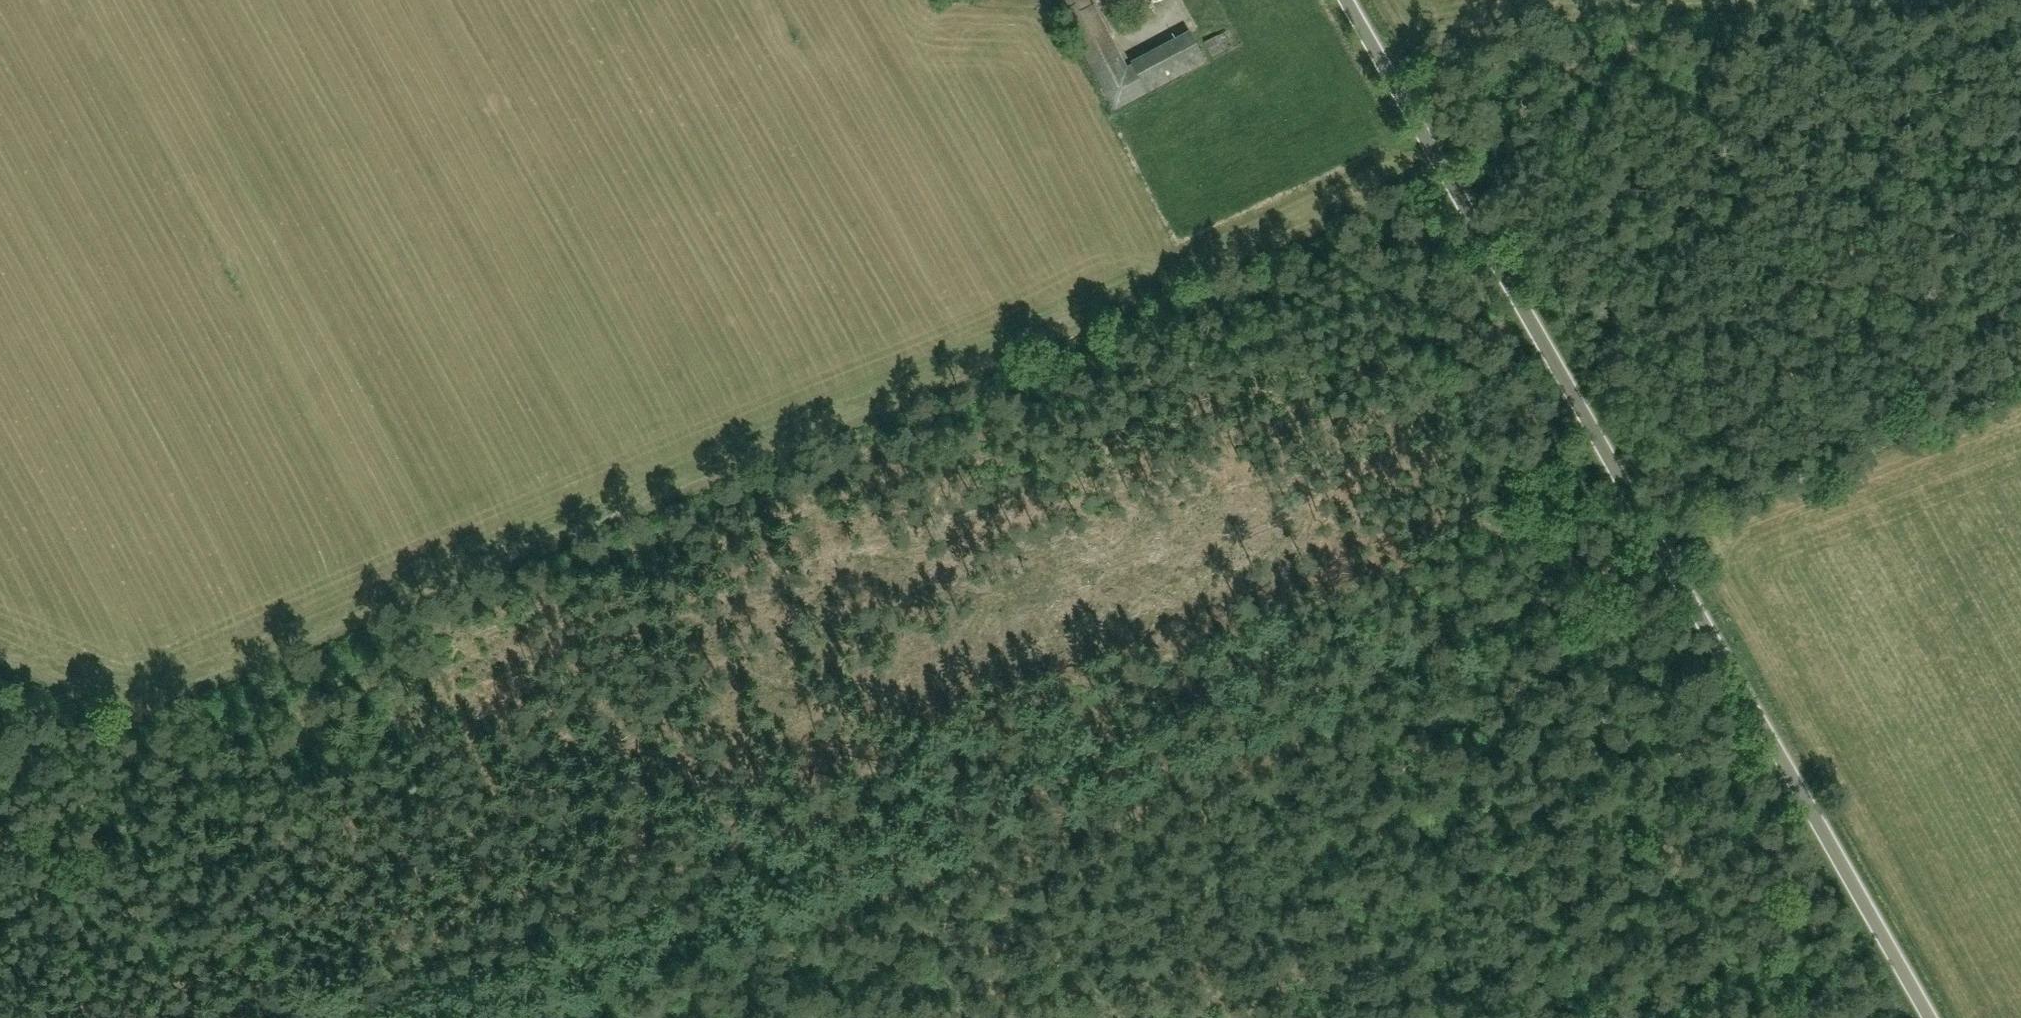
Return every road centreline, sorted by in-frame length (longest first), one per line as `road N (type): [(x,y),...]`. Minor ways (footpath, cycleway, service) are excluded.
road 1 (unclassified): [(1928,1017),(1348,0)]

